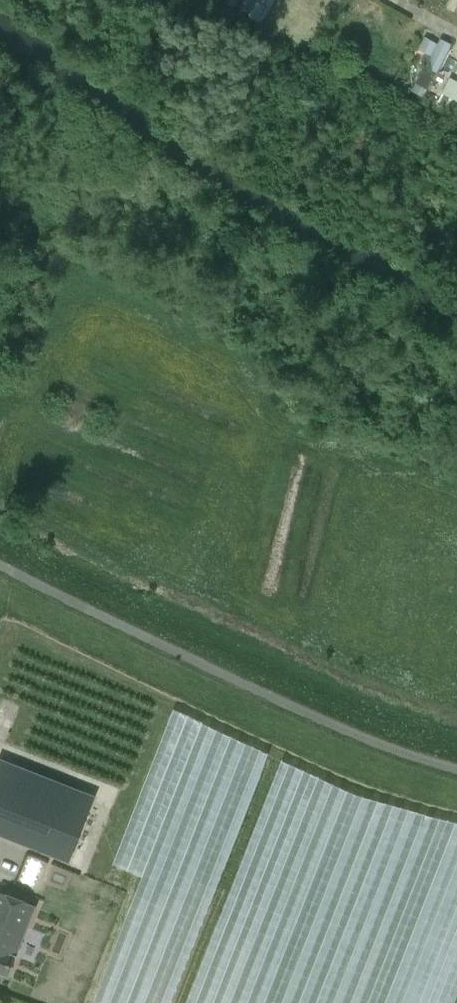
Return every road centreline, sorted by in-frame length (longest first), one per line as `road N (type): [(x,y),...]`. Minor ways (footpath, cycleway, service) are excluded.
road 1 (residential): [(0,566),(347,732),(456,769)]

